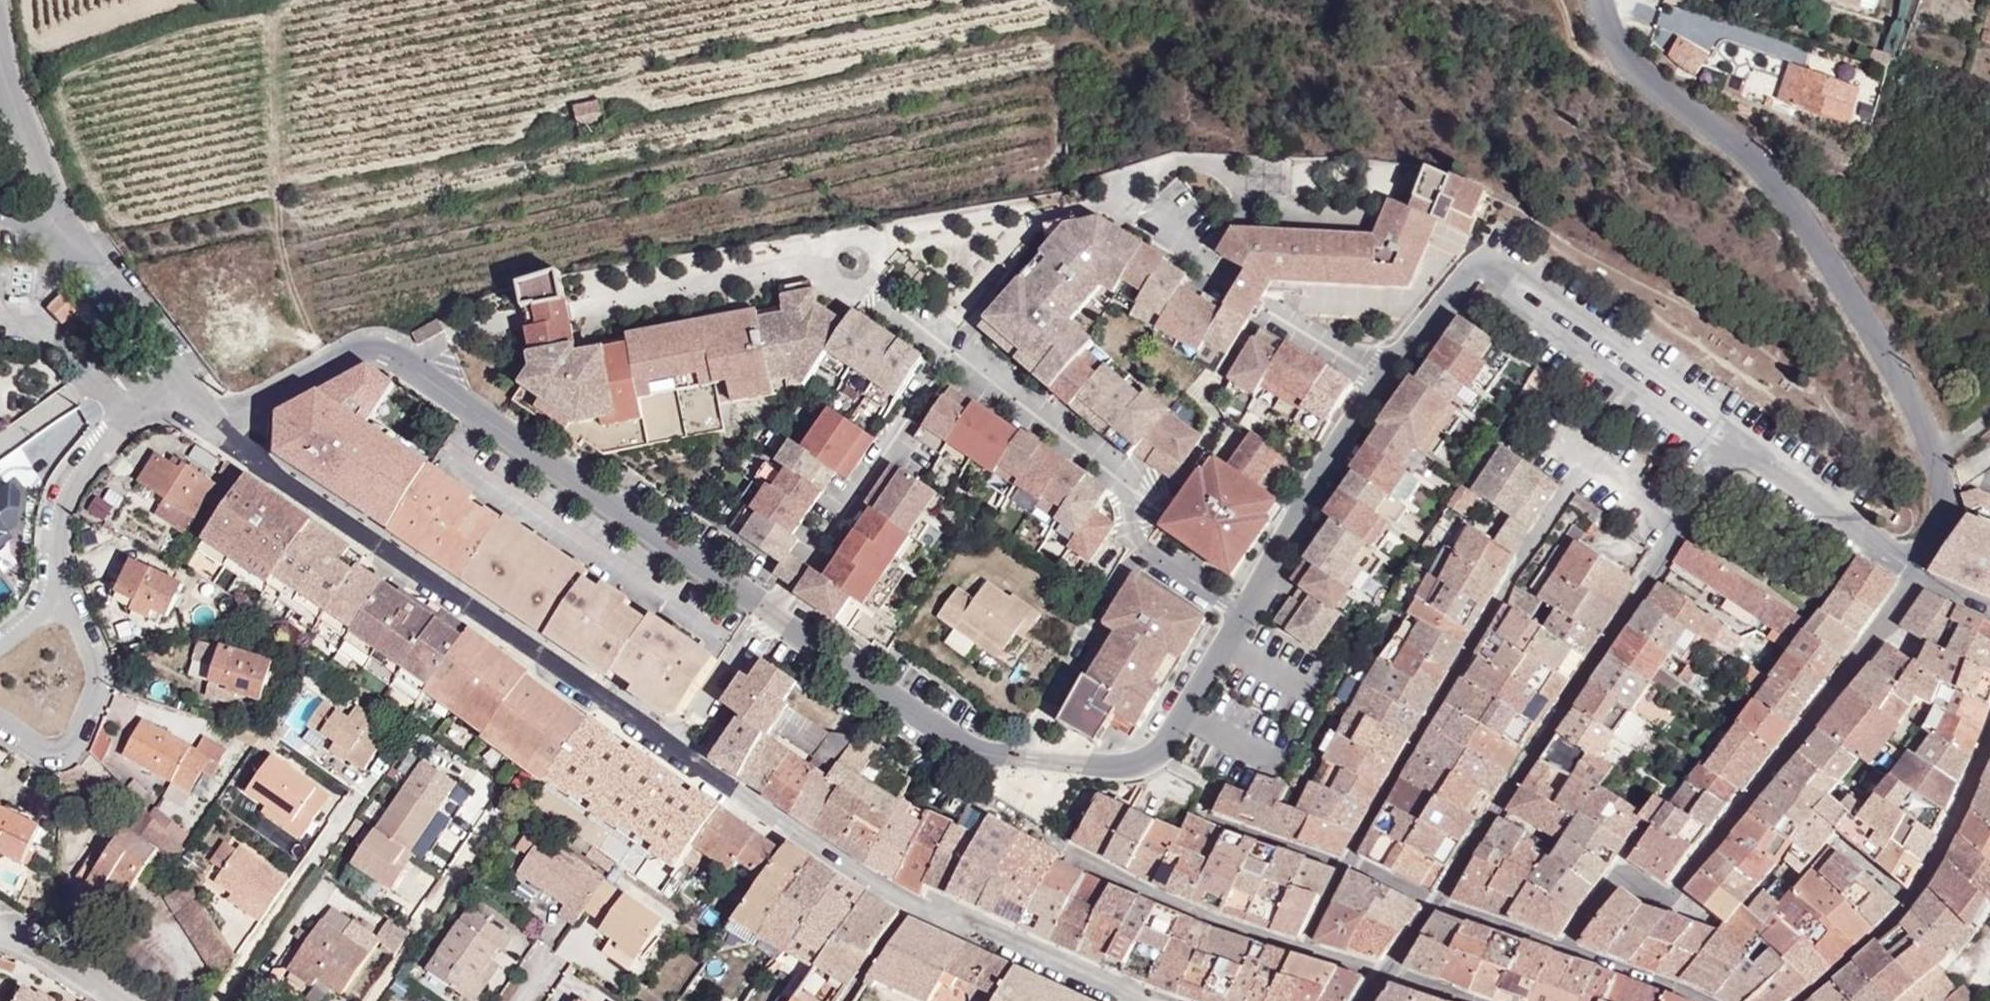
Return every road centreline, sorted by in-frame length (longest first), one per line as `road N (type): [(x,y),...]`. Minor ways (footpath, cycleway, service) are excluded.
road 1 (residential): [(1493,268),(1451,297),(1385,384),(1195,709),(1168,747),(1141,767),(1001,762),(946,735),(387,346),(356,343),(213,421)]
road 2 (unclassified): [(213,421),(238,450),(675,753),(918,909),(961,919),(1137,1000)]
road 3 (unclassified): [(1921,569),(1943,520),(1933,449),(1853,302),(1759,165),(1624,60),(1598,0)]
road 4 (unclassified): [(1572,948),(1613,875),(1673,905),(1762,778),(1866,659),(1919,584)]
road 5 (unclassified): [(1437,903),(1743,451)]
road 6 (unclassified): [(1989,744),(1912,903),(1800,1000)]
road 7 (residential): [(1743,451),(1735,427),(1517,270),(1493,268)]
road 8 (residential): [(1493,268),(1502,291),(1714,448),(1743,451)]
road 9 (residential): [(178,375),(129,407),(78,477),(61,516),(57,601)]
road 10 (residential): [(57,601),(95,663),(97,695),(85,728),(71,749),(54,755),(0,724)]
road 11 (unclassified): [(1921,569),(1743,451)]
road 12 (unclassified): [(79,245),(3,75)]
road 13 (unclassified): [(178,375),(79,245)]
road 14 (unclassified): [(1572,948),(1437,903)]
road 15 (unclassified): [(1702,1000),(1572,948)]
road 16 (residential): [(115,1000),(0,933)]

